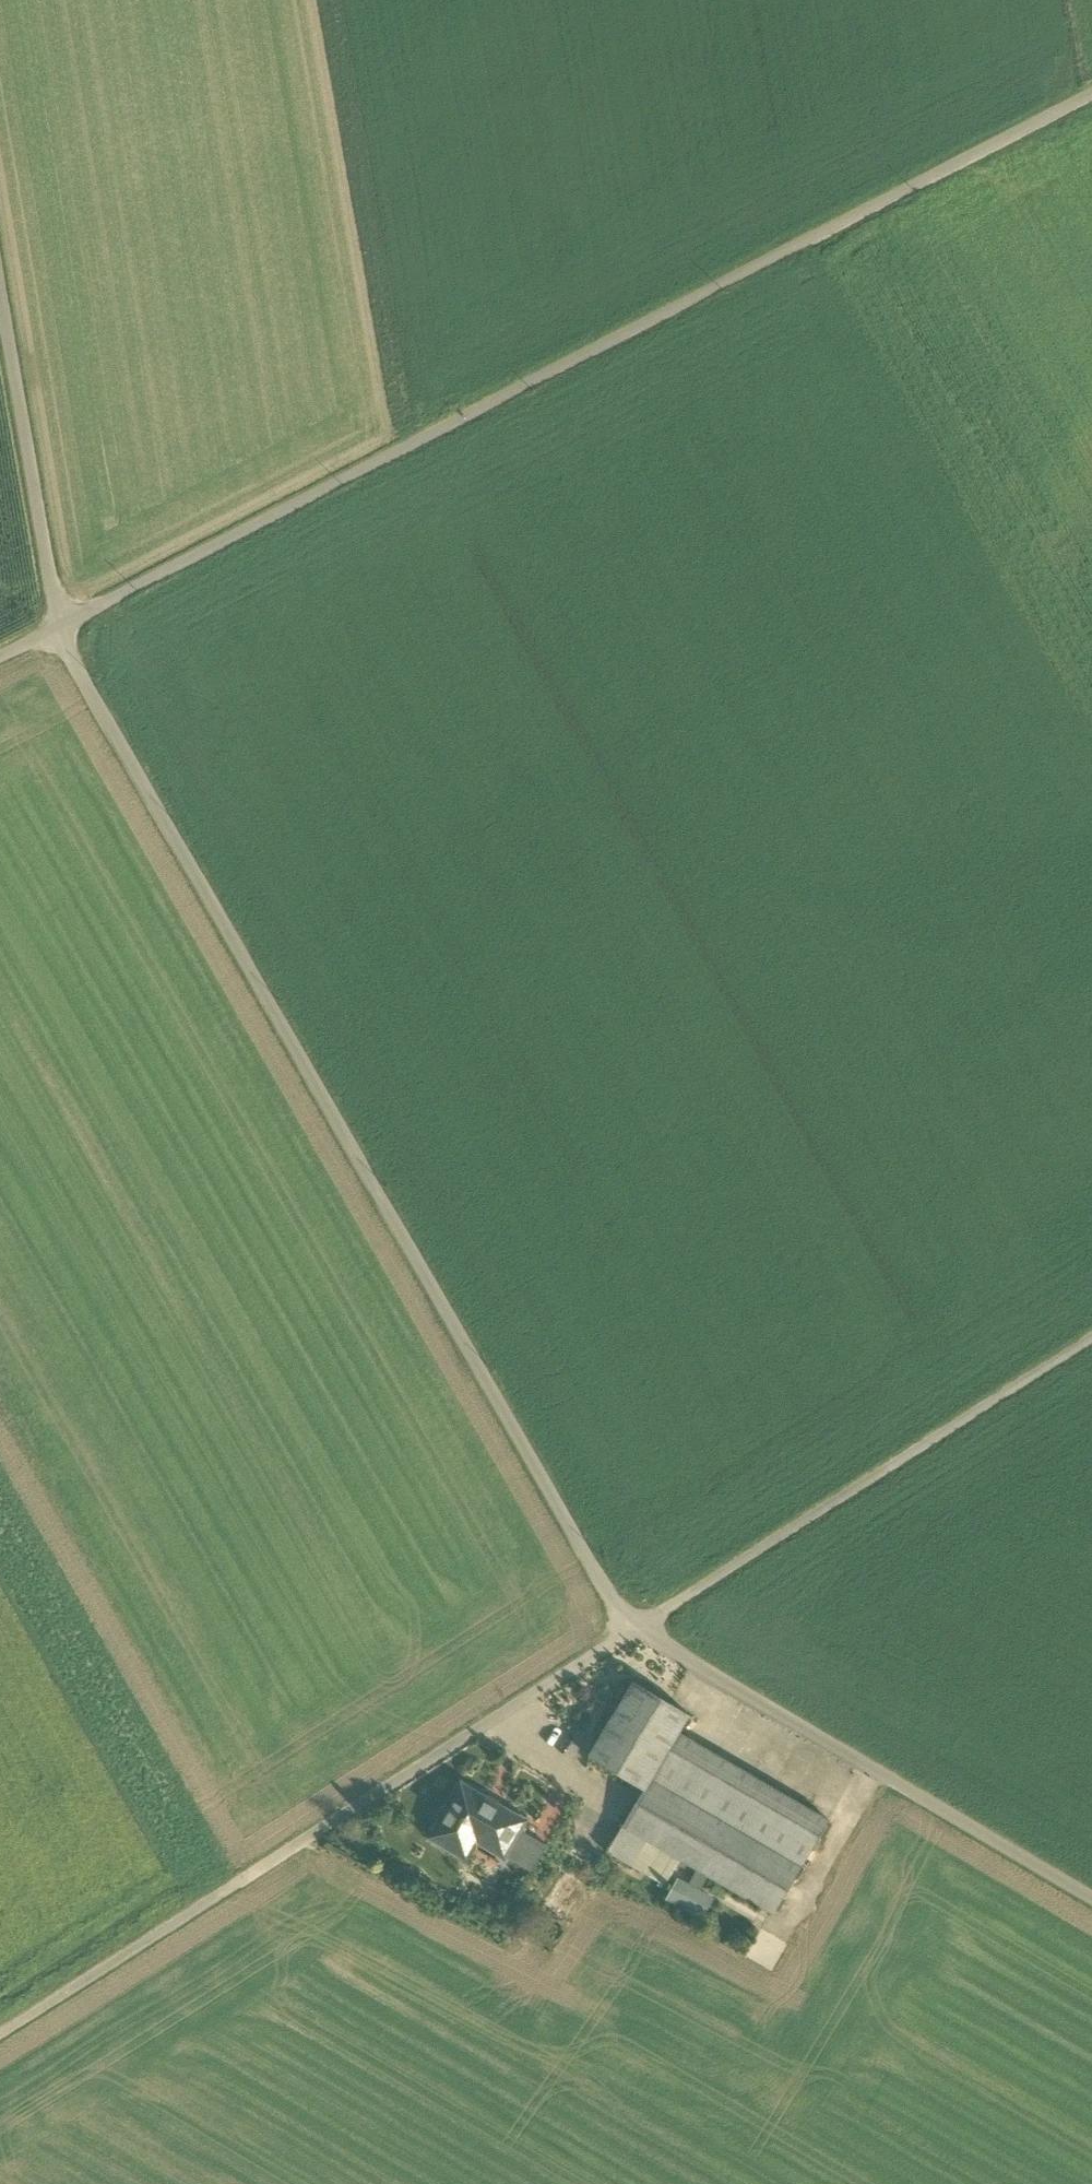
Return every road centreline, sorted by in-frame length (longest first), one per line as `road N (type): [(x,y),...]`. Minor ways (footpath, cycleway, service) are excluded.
road 1 (unclassified): [(0,2031),(1091,1340)]
road 2 (residential): [(1091,92),(56,628)]
road 3 (track): [(632,1630),(56,628)]
road 4 (track): [(632,1630),(1091,1903)]
road 5 (unclassified): [(0,299),(56,628)]

